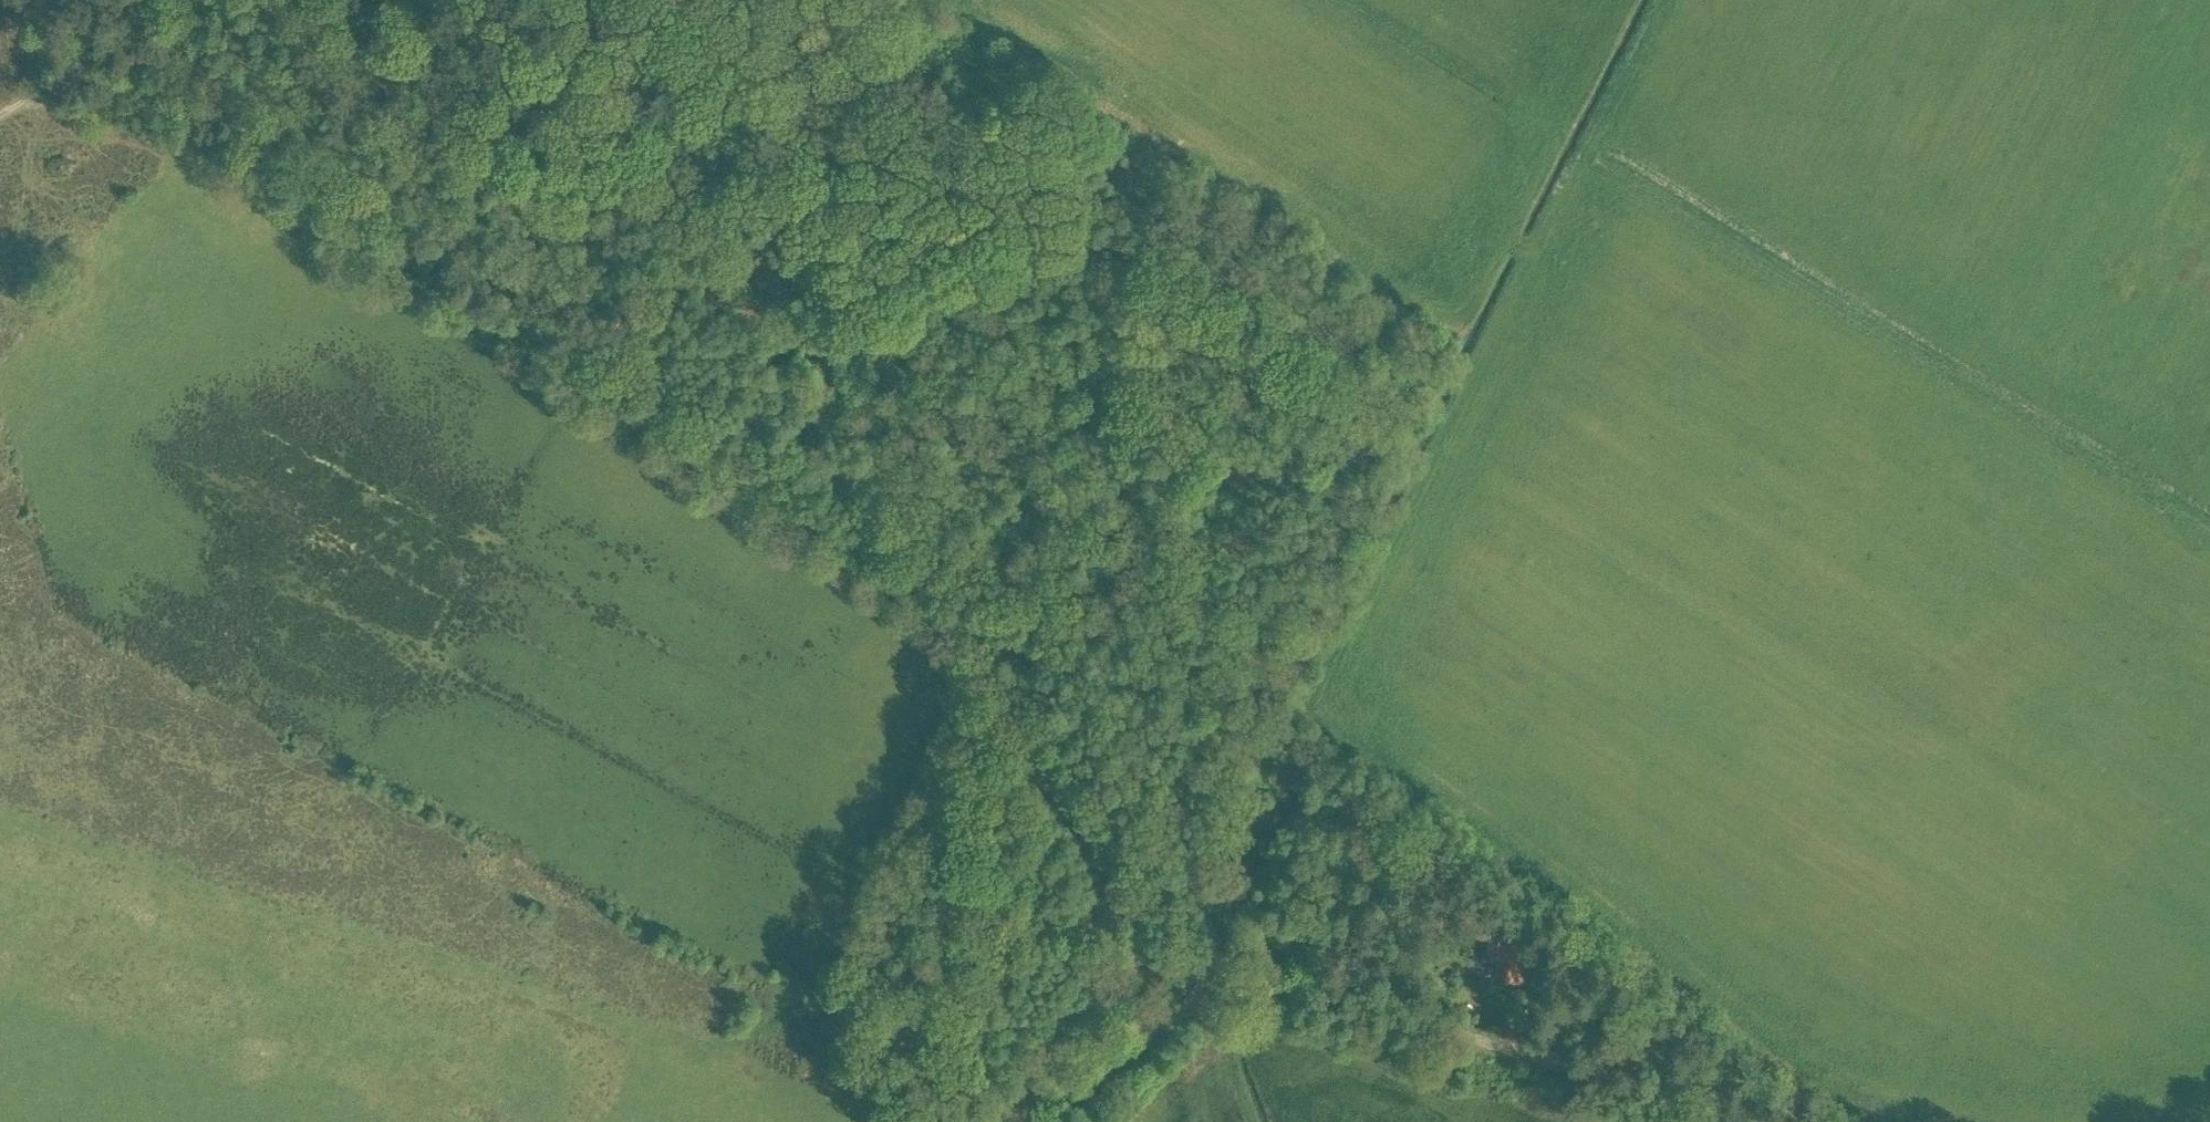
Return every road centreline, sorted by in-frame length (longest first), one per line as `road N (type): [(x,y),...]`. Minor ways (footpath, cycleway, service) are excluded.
road 1 (track): [(511,312),(481,316),(188,121),(105,76),(73,73)]

